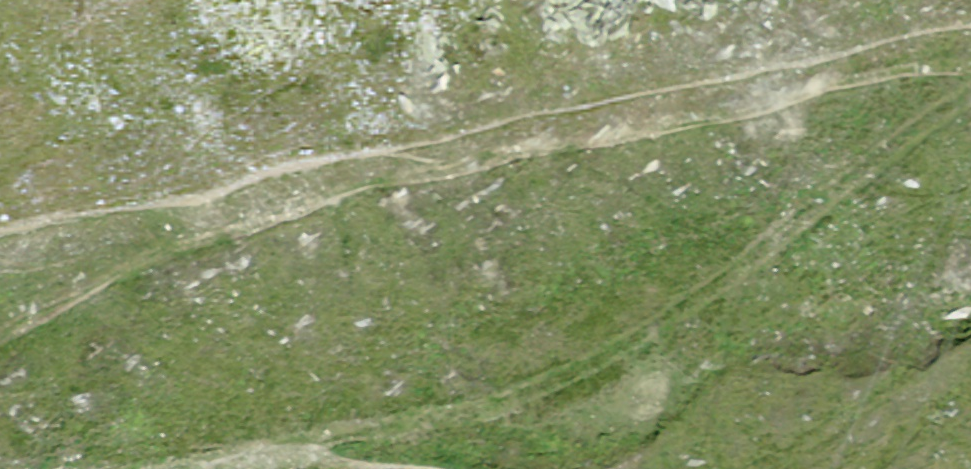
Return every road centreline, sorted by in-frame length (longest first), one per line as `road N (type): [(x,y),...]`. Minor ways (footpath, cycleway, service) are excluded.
road 1 (track): [(970,68),(528,148),(164,259)]
road 2 (track): [(263,454),(554,393),(970,103)]

